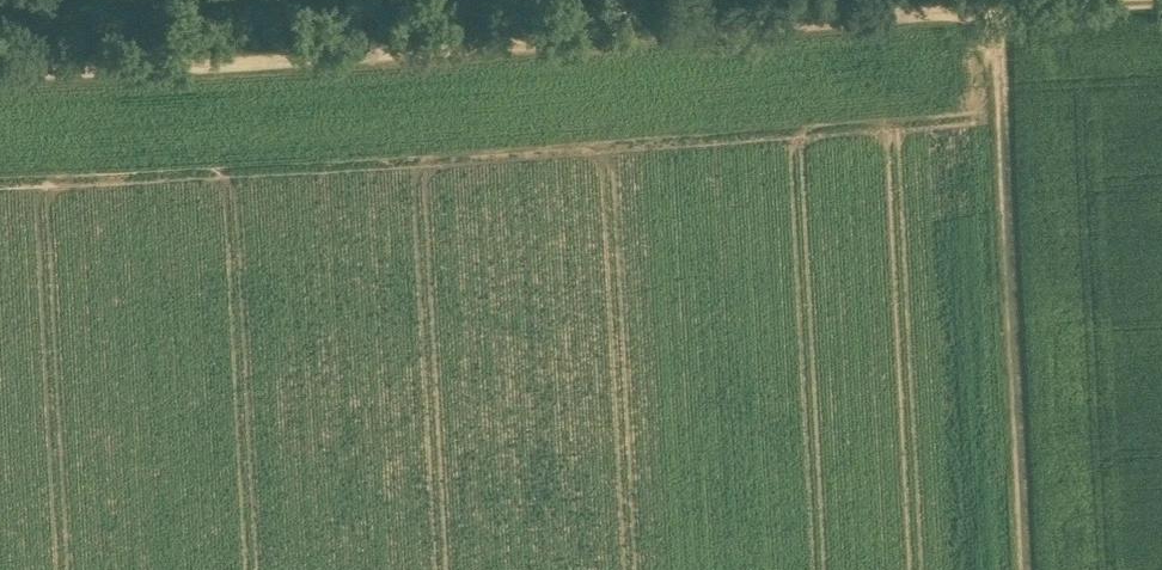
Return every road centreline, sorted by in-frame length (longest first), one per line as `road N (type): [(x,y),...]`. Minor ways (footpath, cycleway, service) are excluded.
road 1 (track): [(0,74),(1161,3)]
road 2 (track): [(995,11),(1026,569)]

